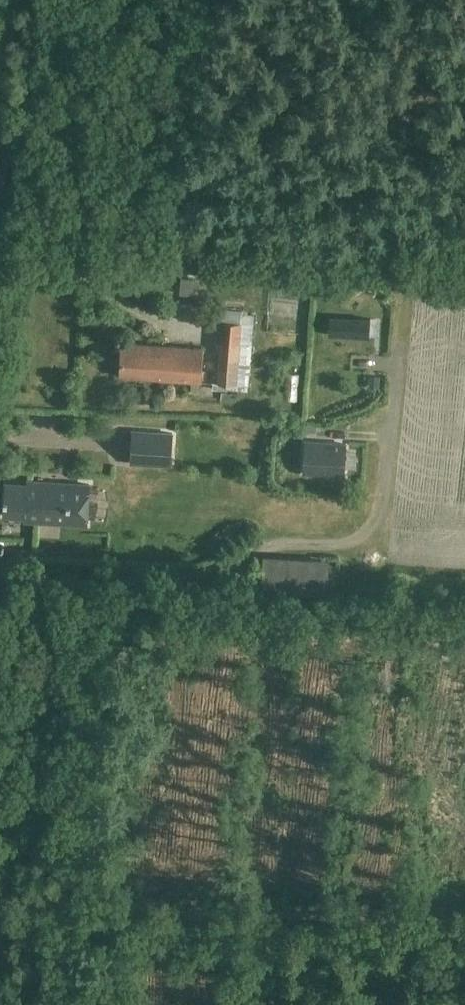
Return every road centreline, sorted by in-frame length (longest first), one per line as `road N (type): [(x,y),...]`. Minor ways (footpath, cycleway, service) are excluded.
road 1 (track): [(464,925),(0,904)]
road 2 (track): [(464,252),(0,231)]
road 3 (tertiary): [(0,125),(11,0)]

